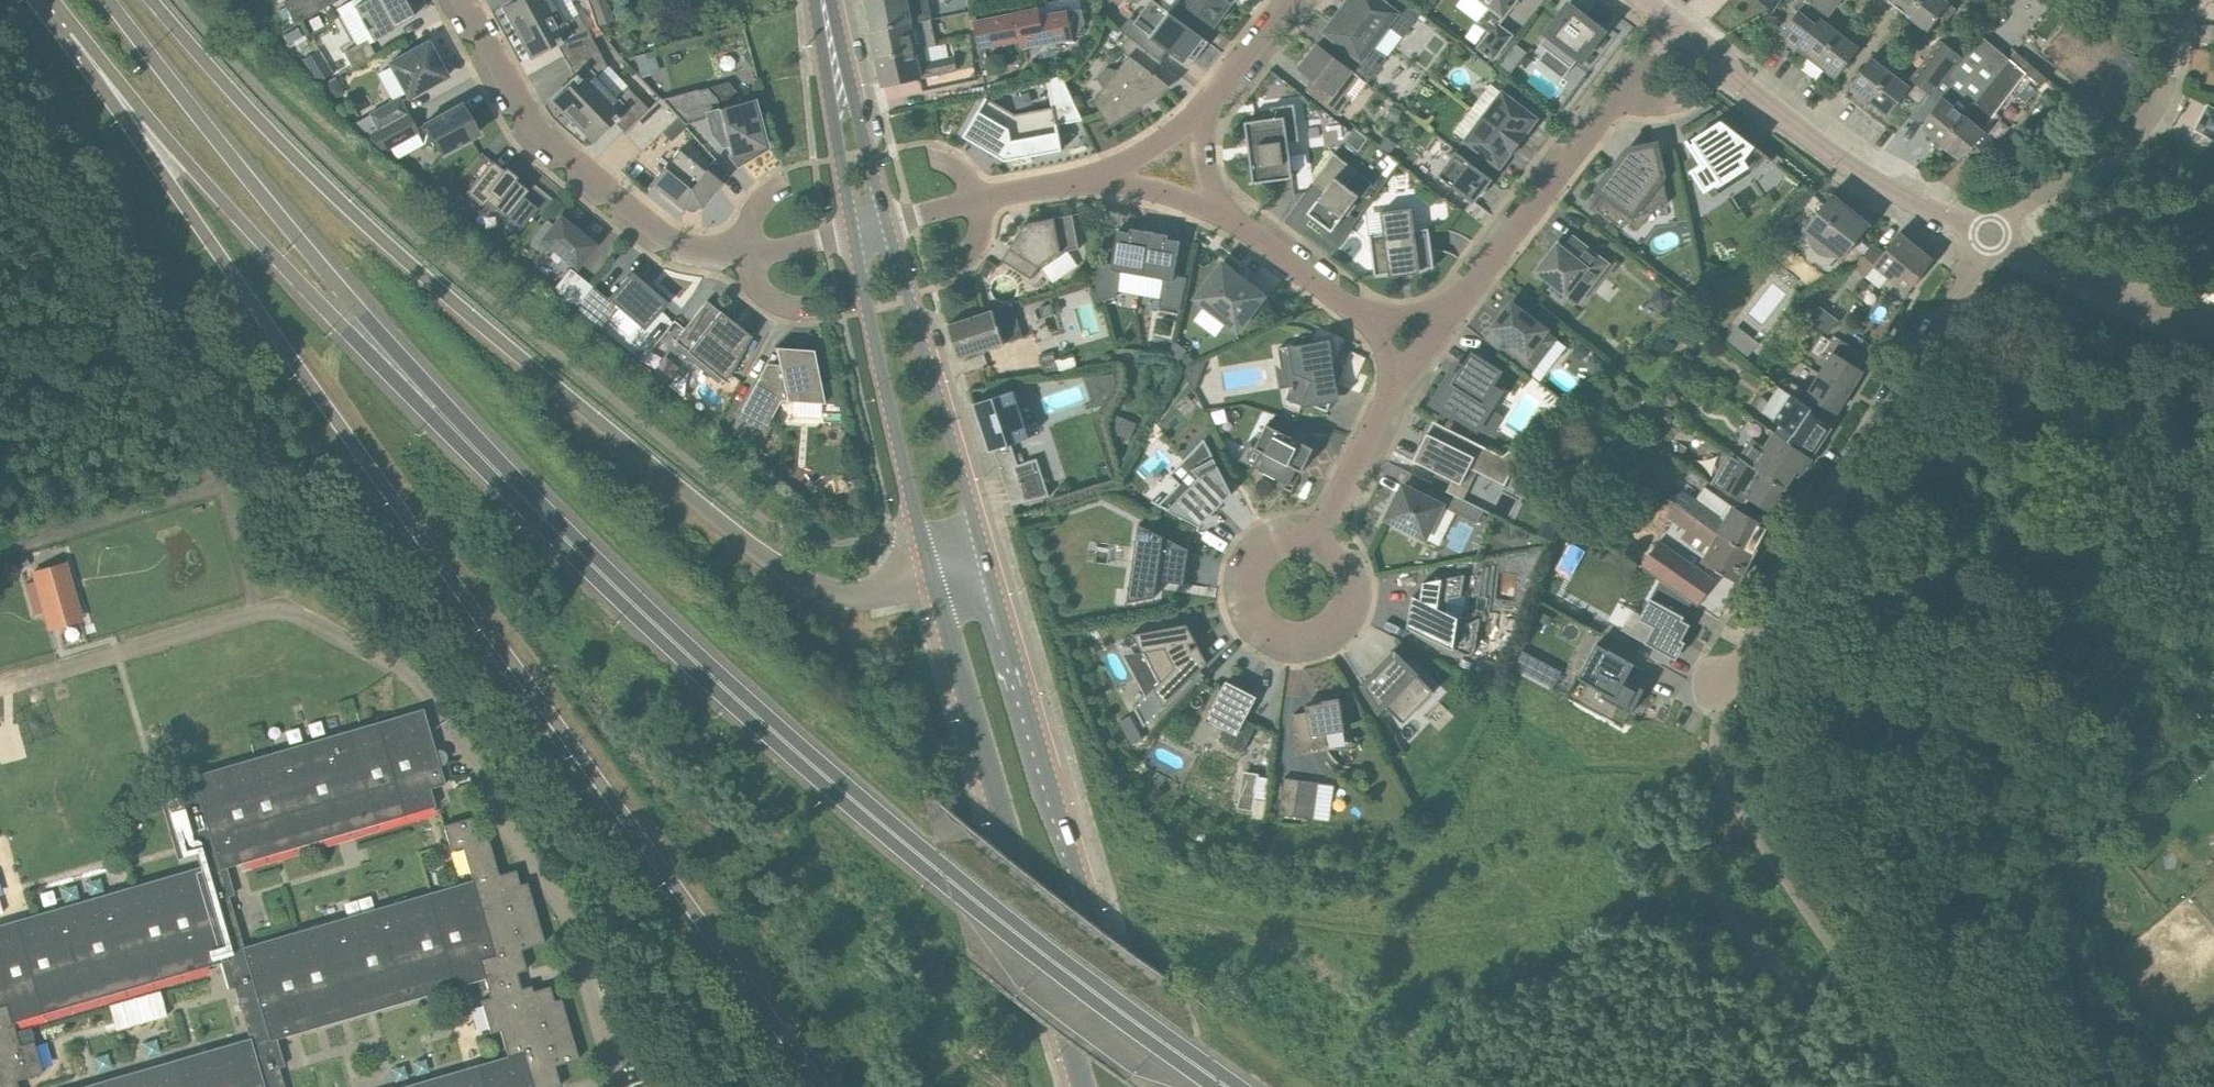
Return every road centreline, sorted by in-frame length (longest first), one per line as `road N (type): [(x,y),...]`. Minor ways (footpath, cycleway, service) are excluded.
road 1 (primary): [(903,1027),(829,1018),(793,1003),(736,959),(433,545)]
road 2 (residential): [(1727,684),(1989,234)]
road 3 (primary): [(52,0),(337,411)]
road 4 (tertiary): [(1087,919),(958,522),(935,477)]
road 5 (tertiary): [(935,477),(951,581),(1052,929)]
road 6 (residential): [(746,256),(669,239),(561,154),(523,110),(463,0)]
road 7 (track): [(211,492),(209,458),(0,163)]
road 8 (residential): [(1989,234),(1815,143),(1676,24)]
road 9 (residential): [(1989,234),(2147,115),(2163,82),(2176,0)]
road 10 (residential): [(1448,316),(1621,94)]
road 11 (tertiary): [(935,477),(871,227)]
road 12 (residential): [(2213,341),(1989,234)]
road 13 (tertiary): [(871,227),(822,0)]
road 14 (primary): [(1409,1086),(1354,1015),(1316,988),(1254,963)]
road 15 (residential): [(1319,544),(1291,540),(1266,551),(1249,588),(1257,615),(1278,633),(1319,633)]
road 16 (residential): [(1368,318),(1218,209)]
road 17 (residential): [(1319,544),(1398,382)]
road 18 (primary): [(337,411),(366,488),(387,514),(433,545)]
road 19 (primary): [(433,545),(399,463),(337,411)]
road 20 (residential): [(1204,110),(1288,0)]
road 21 (primary): [(903,1027),(934,1036),(1036,1021)]
road 22 (residential): [(1087,178),(1204,110)]
road 23 (residential): [(1218,209),(1087,178)]
road 24 (primary): [(1023,981),(903,1027)]
road 25 (residential): [(871,227),(746,256)]
road 26 (primary): [(1254,963),(1209,943),(1137,947)]

